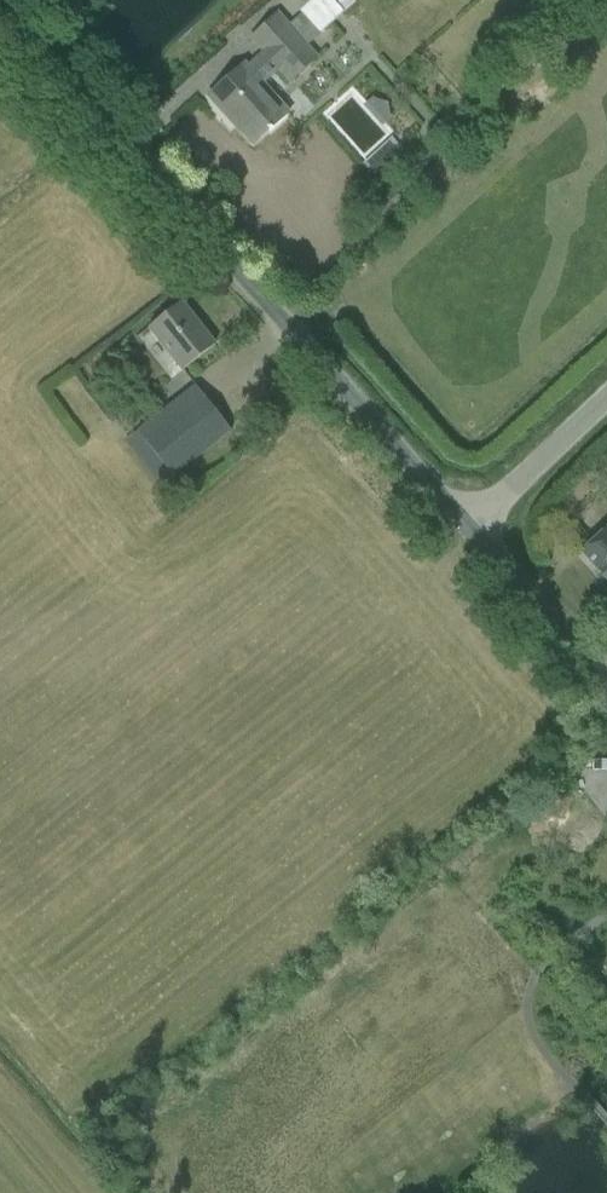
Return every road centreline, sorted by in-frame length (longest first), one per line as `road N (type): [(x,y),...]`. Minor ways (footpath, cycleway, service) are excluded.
road 1 (unclassified): [(461,530),(1,0)]
road 2 (unclassified): [(606,692),(461,530)]
road 3 (unclassified): [(461,530),(606,388)]

